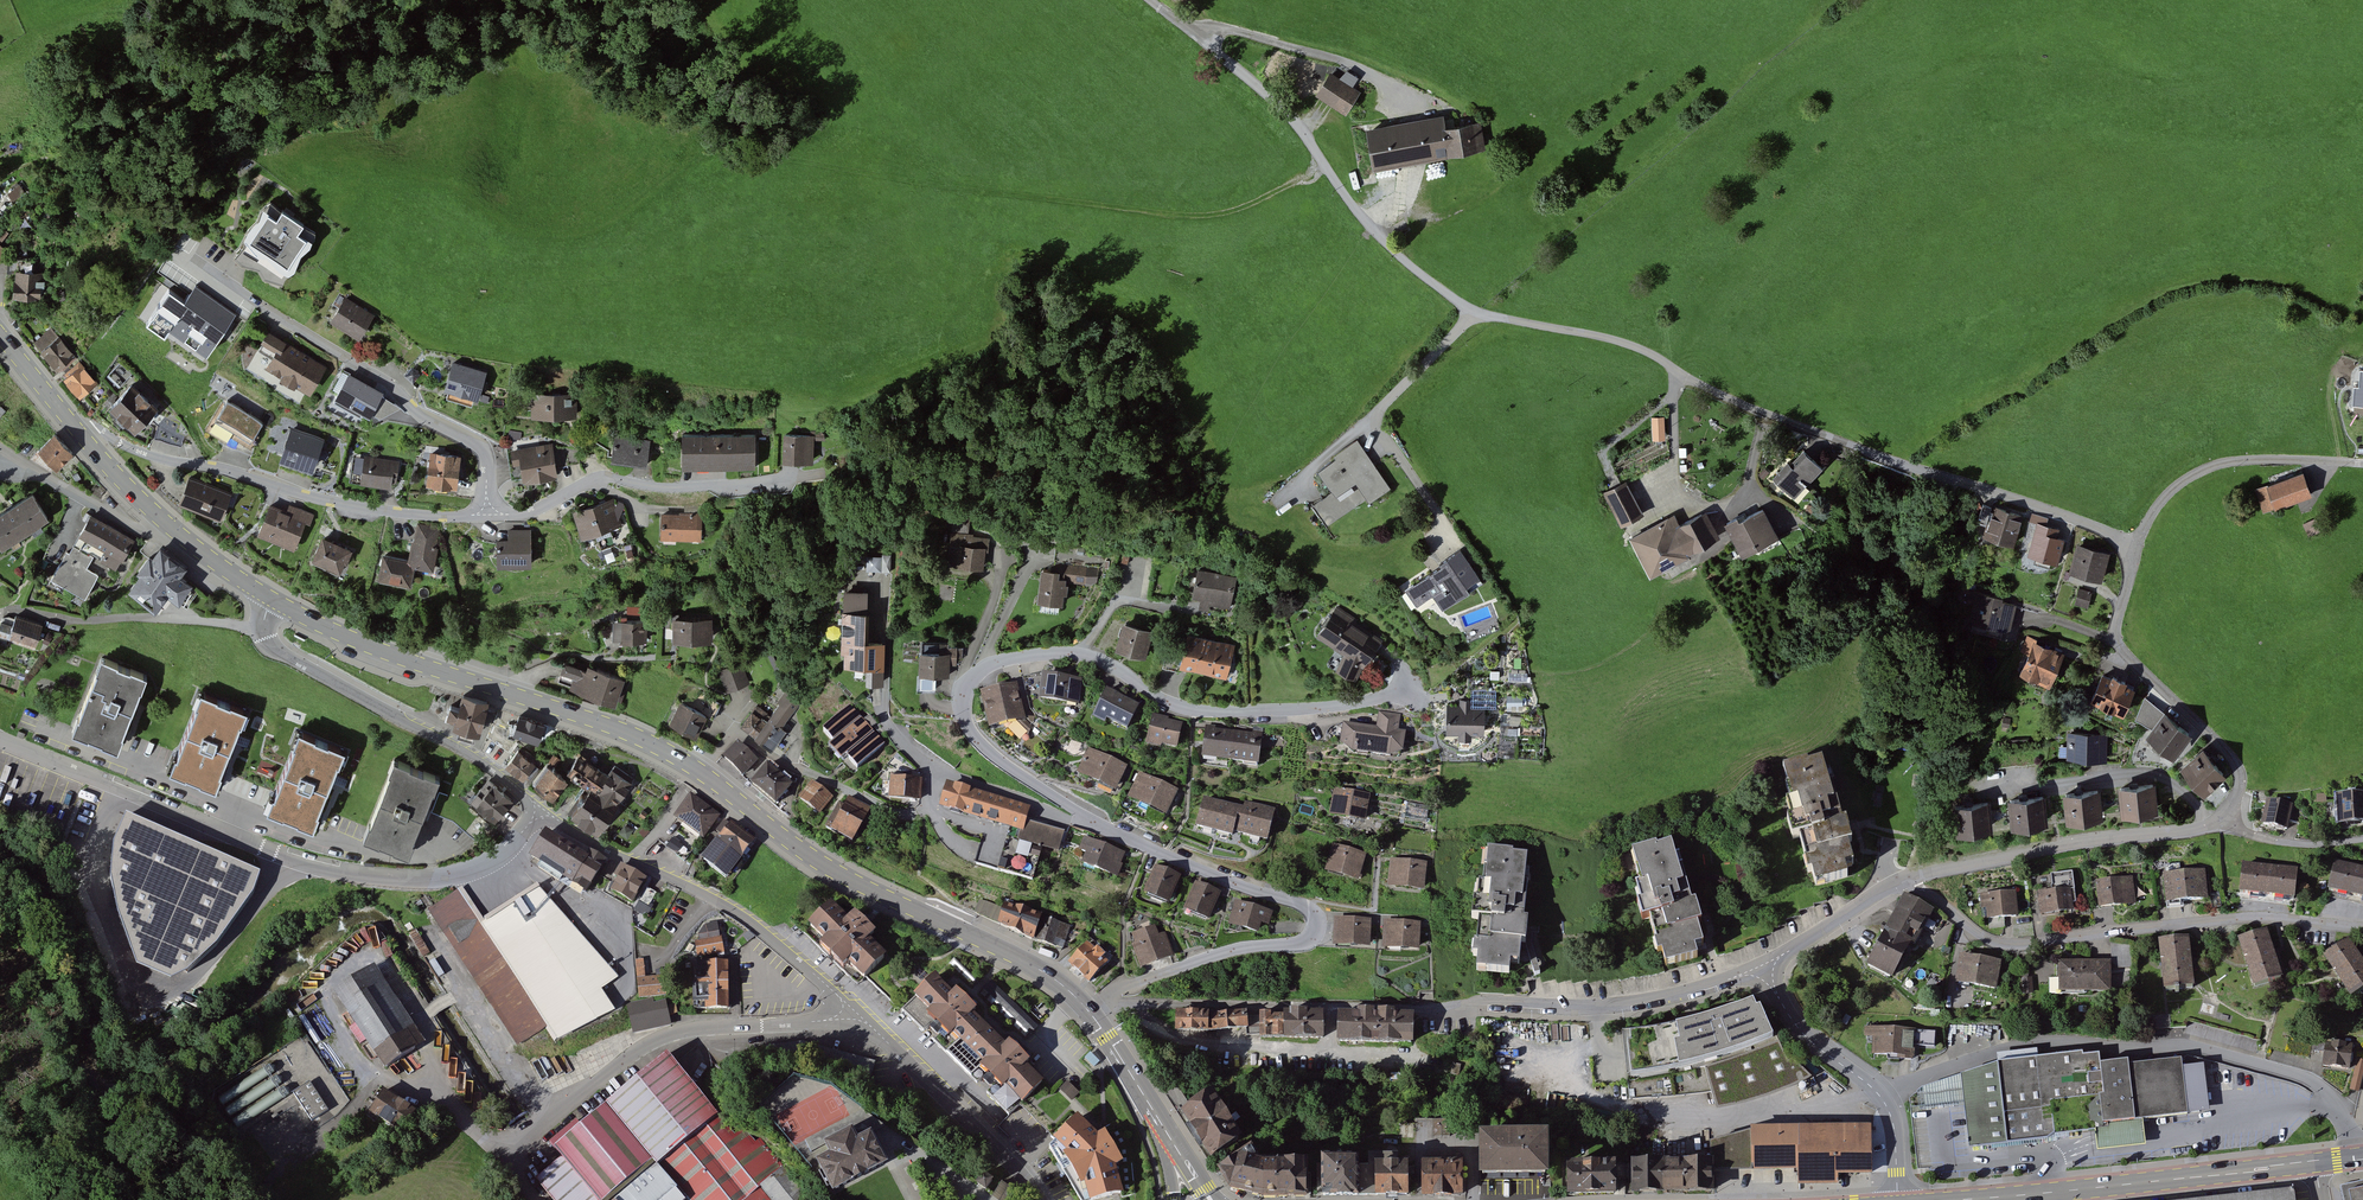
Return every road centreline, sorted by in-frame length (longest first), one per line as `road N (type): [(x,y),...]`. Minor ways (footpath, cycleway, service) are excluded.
road 1 (unclassified): [(1151,0),(1292,120),(1368,224),(1475,312),(1636,347),(1728,399),(2086,524),(2135,548)]
road 2 (residential): [(1105,997),(1245,947),(1306,941),(1318,922),(1304,905),(1087,818),(1015,771),(972,734),(962,711),(974,674),(1019,656),(1065,652),(1111,665),(1163,702),(1230,712),(1327,708),(1412,692)]
road 3 (residential): [(1764,972),(1594,1006),(1105,997)]
road 4 (residential): [(1911,875),(2071,843),(2208,827),(2227,816),(2240,784),(2228,755),(2116,640),(2135,548)]
road 5 (residential): [(539,812),(486,865),(423,881),(372,878),(289,859),(0,740)]
road 6 (residential): [(2353,1157),(2346,1124),(2318,1084),(2186,1045),(2005,1046),(1881,1096)]
road 7 (residential): [(1911,875),(2000,944),(2260,916),(2362,927)]
road 8 (secondary): [(272,600),(399,656),(622,731),(703,773)]
road 9 (secondary): [(703,773),(808,856),(1019,959),(1087,1010)]
road 10 (residential): [(849,1013),(699,1028),(650,1043),(505,1150),(542,1199)]
road 11 (residential): [(88,442),(100,433),(140,452),(318,500),(438,516),(487,510)]
road 12 (residential): [(487,510),(485,454),(474,442),(427,419),(386,381),(194,259)]
road 13 (residential): [(849,1013),(838,995),(738,914),(539,812)]
road 14 (residential): [(539,812),(447,741),(270,648),(261,629),(272,600)]
road 15 (primary): [(2316,1162),(1958,1199)]
road 16 (residential): [(487,510),(527,513),(605,476),(664,488),(817,474)]
road 17 (track): [(1018,195),(1224,213),(1326,168)]
road 18 (residential): [(703,773),(738,733),(782,762),(914,814),(930,805),(939,771)]
road 19 (residential): [(1042,1199),(1004,1151),(849,1013)]
road 20 (residential): [(2135,548),(2161,501),(2211,466),(2362,464)]
road 21 (track): [(0,612),(261,629)]
road 22 (secondary): [(88,442),(164,522),(272,600)]
road 23 (residential): [(1764,972),(1911,875)]
road 24 (residential): [(1881,1096),(1813,1043),(1764,972)]
road 25 (secondary): [(0,335),(88,442)]
road 26 (secondary): [(1087,1010),(1158,1120)]

